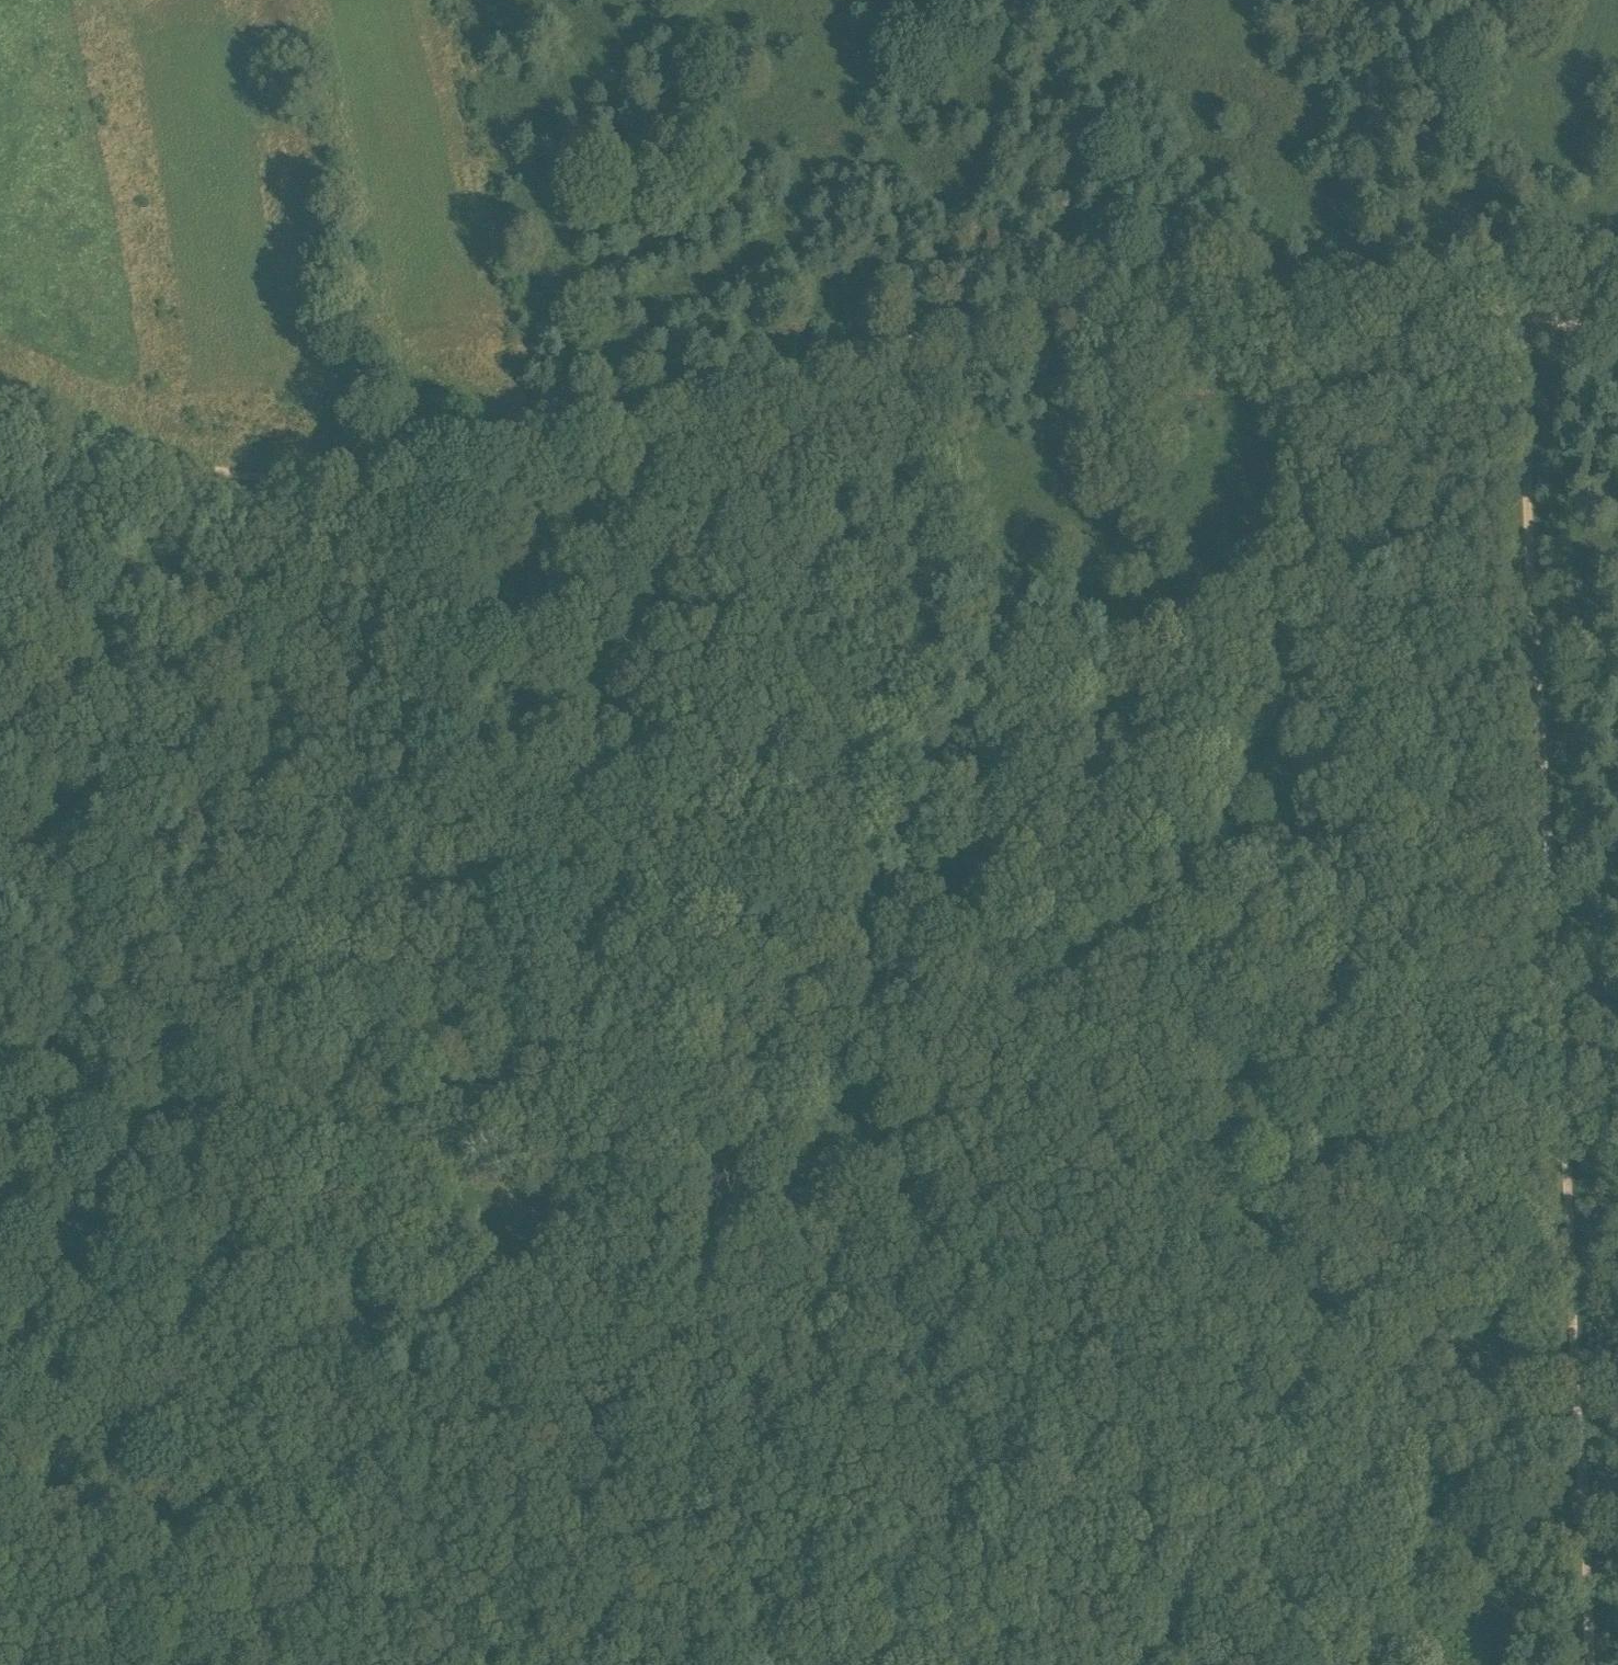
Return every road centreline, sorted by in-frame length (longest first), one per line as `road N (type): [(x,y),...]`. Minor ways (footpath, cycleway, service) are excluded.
road 1 (track): [(1530,314),(1406,278),(1189,311),(1001,318),(654,417),(373,477),(225,475),(0,442)]
road 2 (track): [(1530,314),(1523,346),(1534,594),(1600,1664)]

